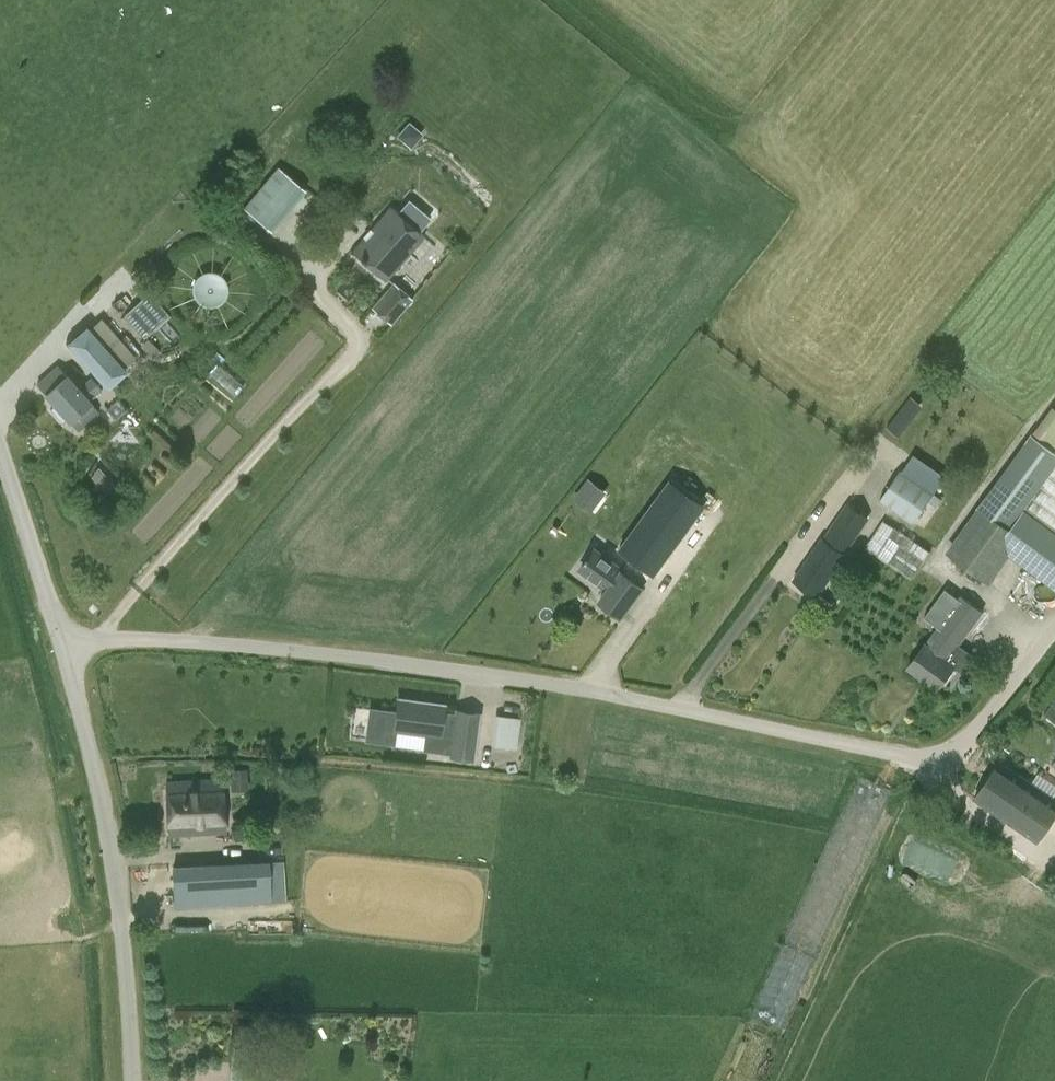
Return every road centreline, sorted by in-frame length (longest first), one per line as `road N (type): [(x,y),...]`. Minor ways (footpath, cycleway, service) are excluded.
road 1 (unclassified): [(1054,631),(952,752),(926,758),(395,659),(158,639),(66,641)]
road 2 (unclassified): [(132,1080),(120,921),(66,641)]
road 3 (unclassified): [(66,641),(0,451)]

